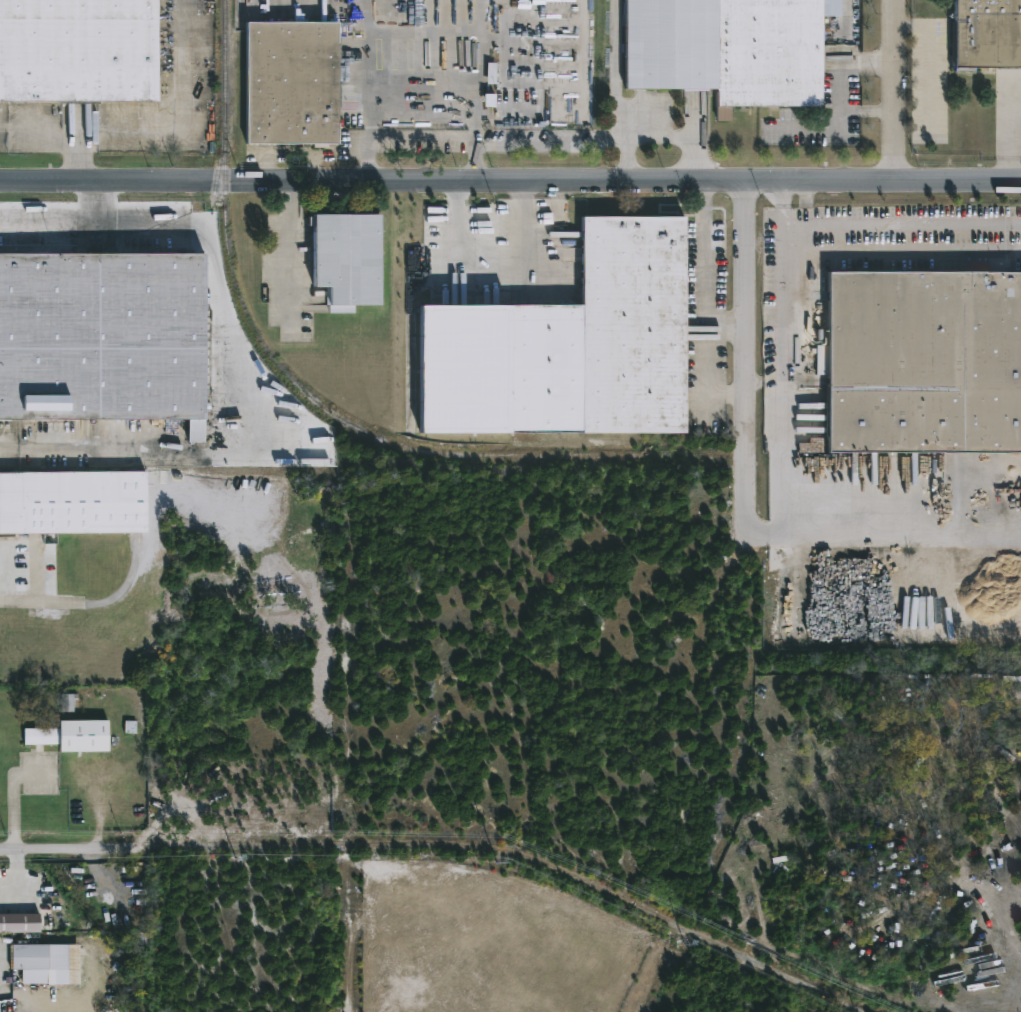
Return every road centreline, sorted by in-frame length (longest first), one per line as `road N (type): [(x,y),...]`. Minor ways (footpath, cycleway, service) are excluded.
road 1 (residential): [(1020,182),(0,180)]
road 2 (residential): [(855,1011),(517,859),(347,852)]
road 3 (residential): [(750,663),(743,181)]
road 4 (residential): [(323,852),(0,851)]
road 5 (residential): [(894,0),(895,181)]

